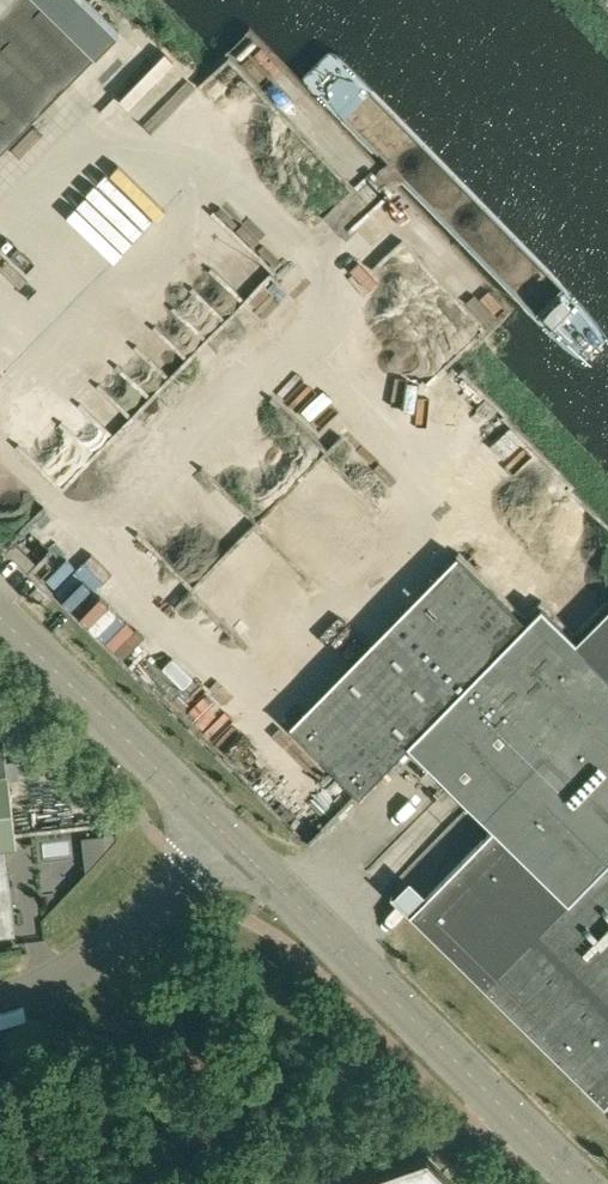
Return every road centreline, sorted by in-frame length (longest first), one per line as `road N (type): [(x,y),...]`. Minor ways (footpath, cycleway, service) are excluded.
road 1 (unclassified): [(575,1183),(223,838)]
road 2 (unclassified): [(223,838),(0,621)]
road 3 (unclassified): [(0,988),(101,961),(143,928),(223,838)]

